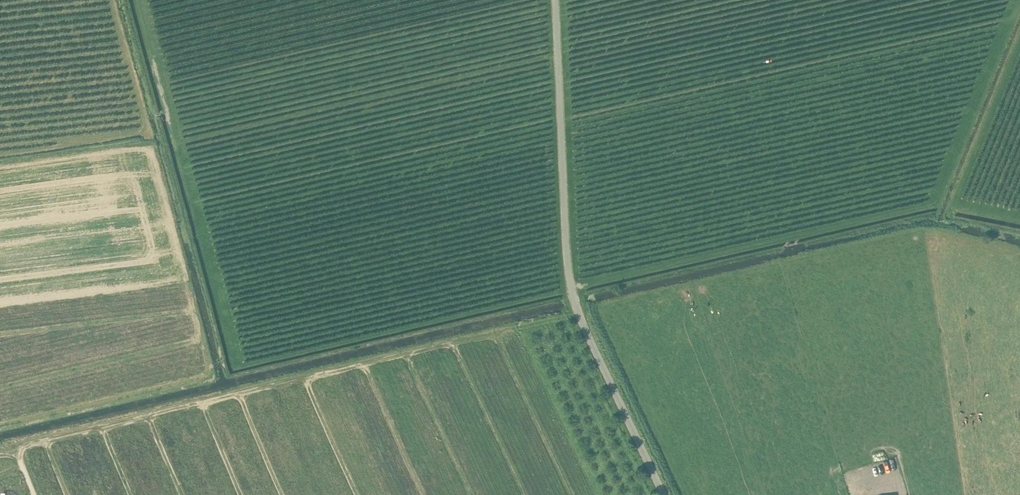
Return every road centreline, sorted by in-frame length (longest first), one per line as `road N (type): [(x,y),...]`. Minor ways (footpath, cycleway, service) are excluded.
road 1 (unclassified): [(664,494),(574,302),(555,0)]

